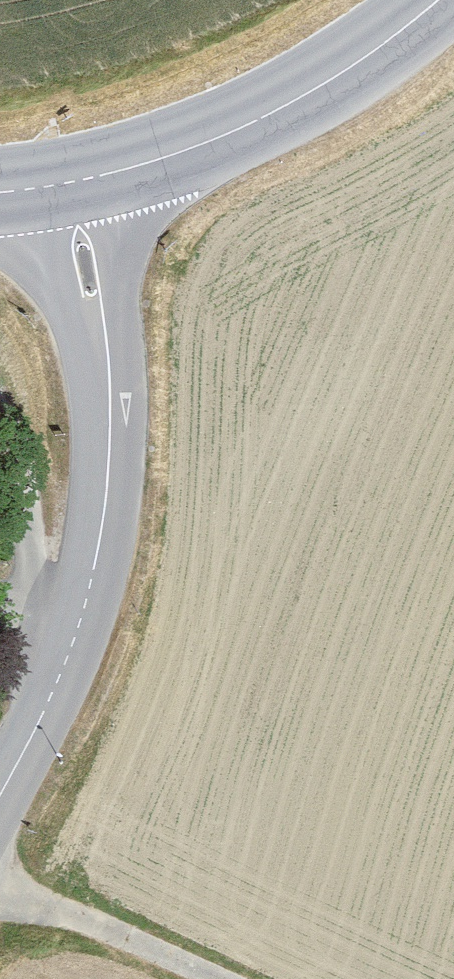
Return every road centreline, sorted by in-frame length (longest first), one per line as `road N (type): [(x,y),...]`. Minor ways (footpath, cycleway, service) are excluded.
road 1 (residential): [(68,651),(95,559),(106,482),(93,177)]
road 2 (tertiary): [(93,177),(245,124),(378,48),(429,0)]
road 3 (residential): [(0,791),(68,651)]

